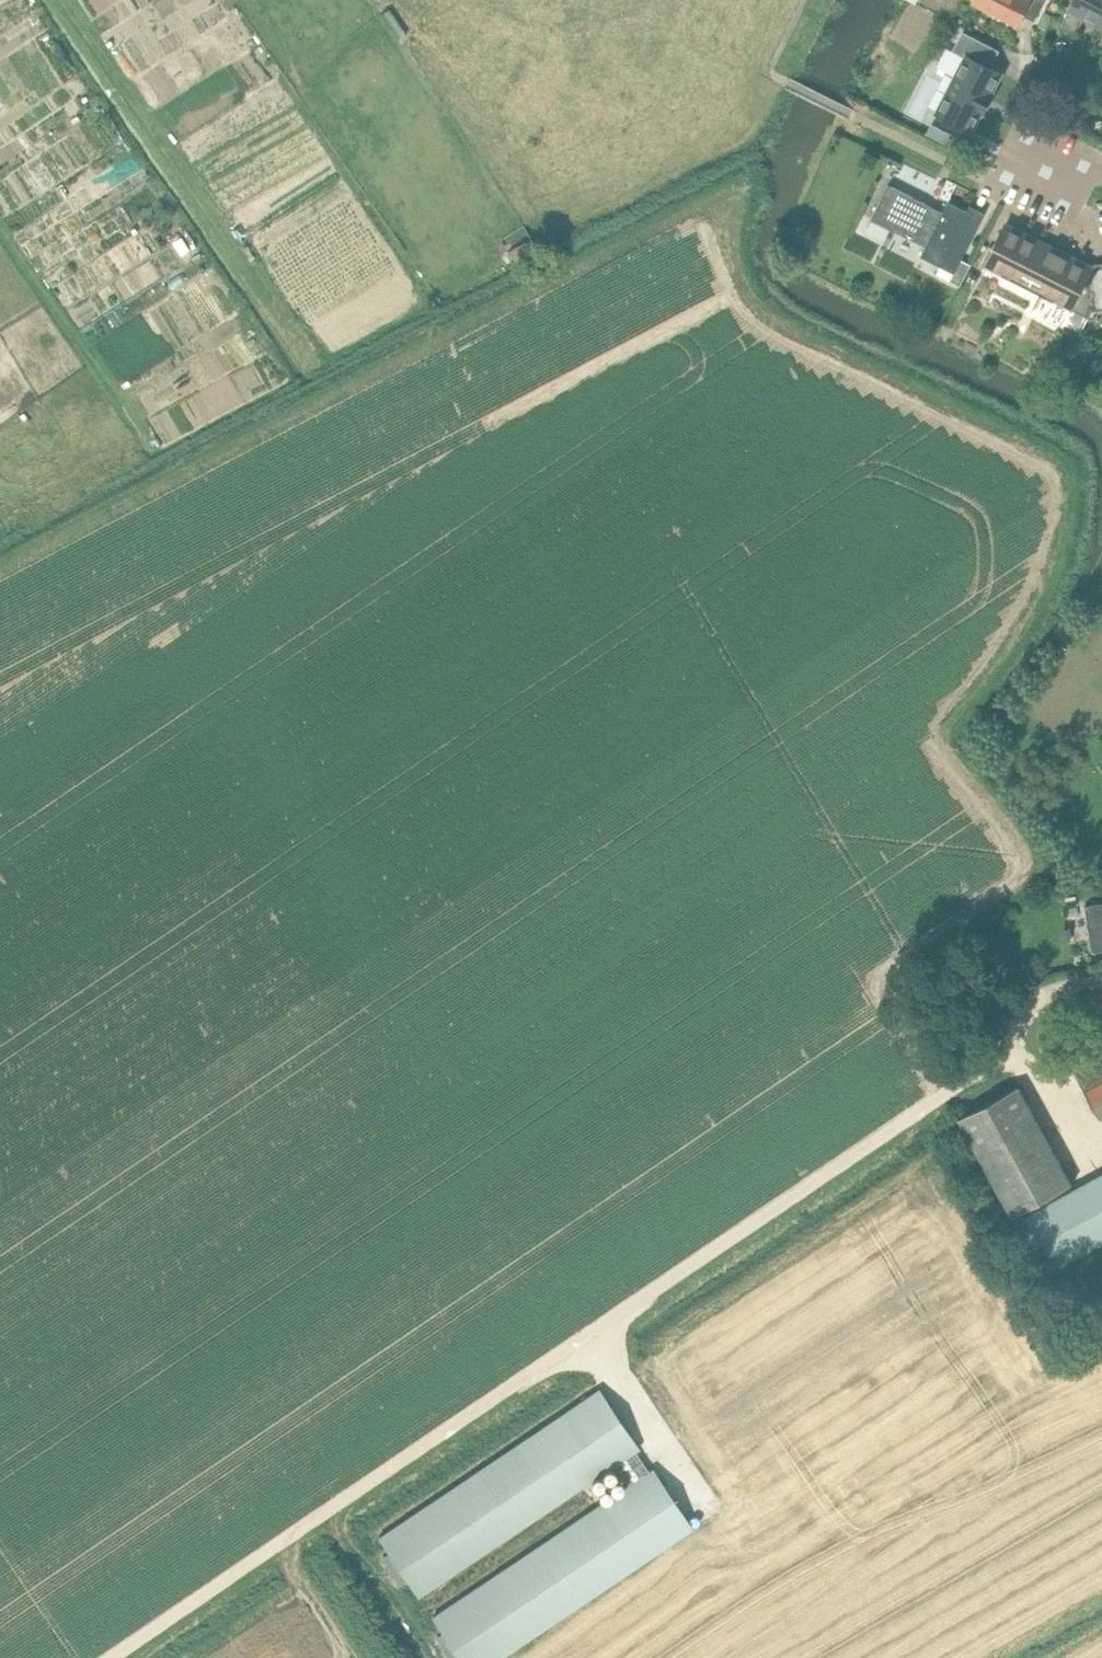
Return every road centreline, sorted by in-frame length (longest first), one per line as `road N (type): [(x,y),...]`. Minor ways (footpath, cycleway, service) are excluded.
road 1 (unclassified): [(974,1075),(1038,1002),(1101,980)]

